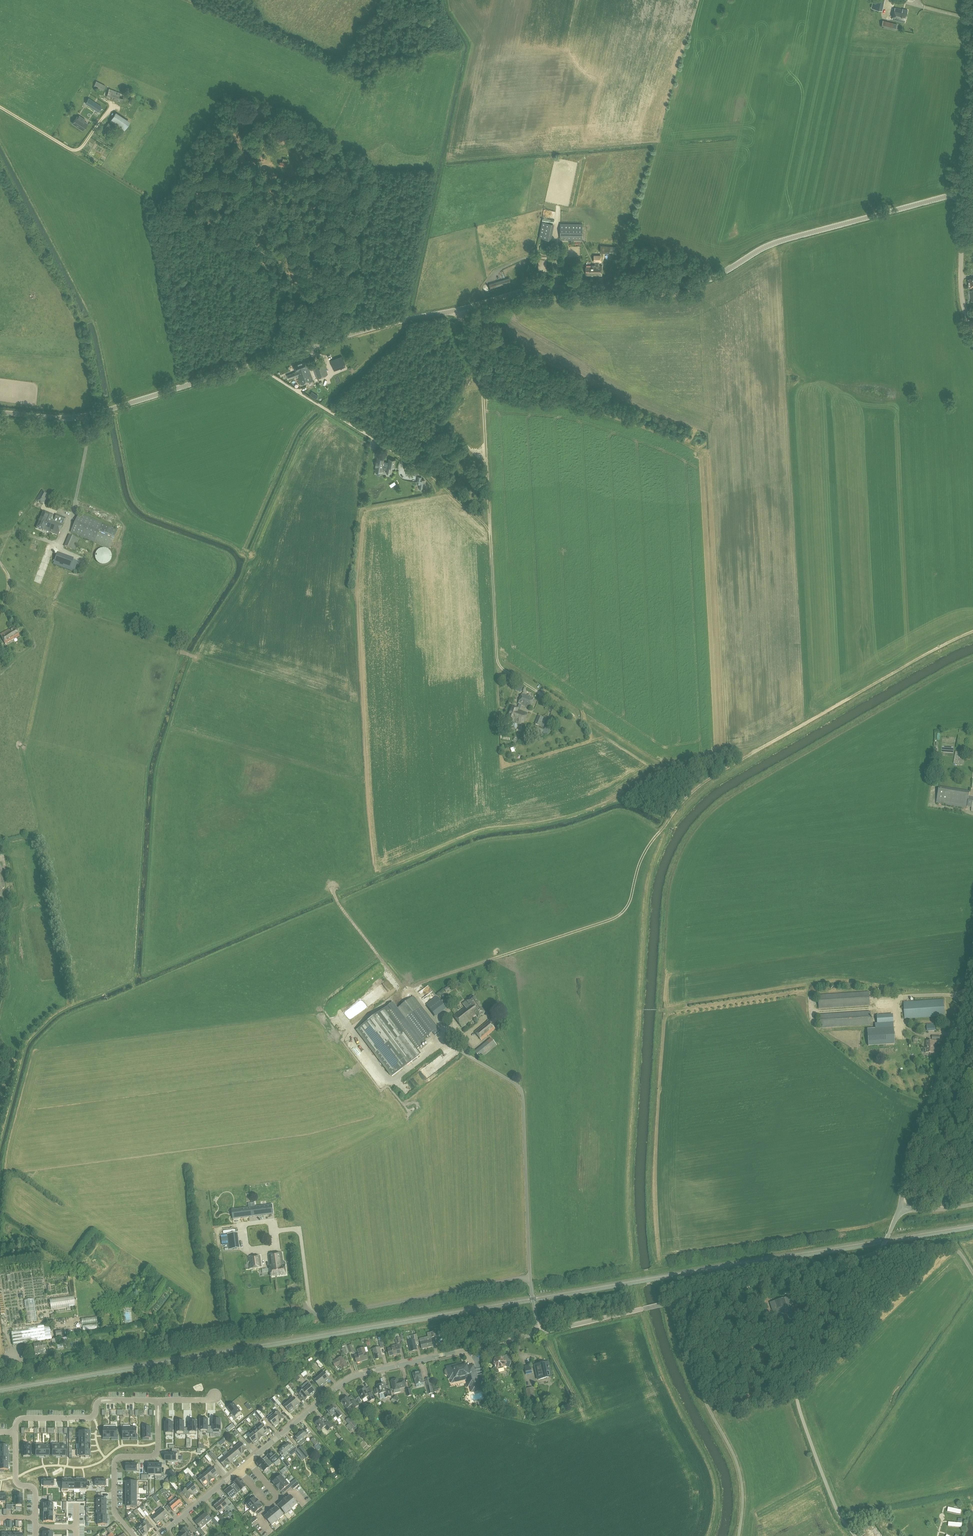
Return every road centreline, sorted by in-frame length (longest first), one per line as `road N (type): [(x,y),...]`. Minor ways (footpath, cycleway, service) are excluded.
road 1 (tertiary): [(0,413),(107,412),(401,320),(534,290),(709,283),(760,250),(961,192)]
road 2 (unclassified): [(620,1314),(356,1375),(249,1462)]
road 3 (track): [(855,1535),(827,1486),(797,1393),(876,1258)]
road 4 (unclassified): [(620,1314),(873,1254)]
road 5 (track): [(289,286),(74,151)]
road 6 (unclassified): [(900,1210),(972,975)]
road 7 (track): [(761,747),(651,765),(540,693)]
road 8 (track): [(712,1535),(719,1511),(712,1463),(668,1381),(643,1309)]
road 9 (track): [(972,632),(761,747)]
road 10 (residential): [(158,1401),(157,1454),(115,1463),(116,1515),(135,1535)]
road 11 (residential): [(16,1432),(23,1418),(90,1418),(102,1401),(158,1401)]
road 12 (unclassified): [(972,332),(961,293),(961,192)]

